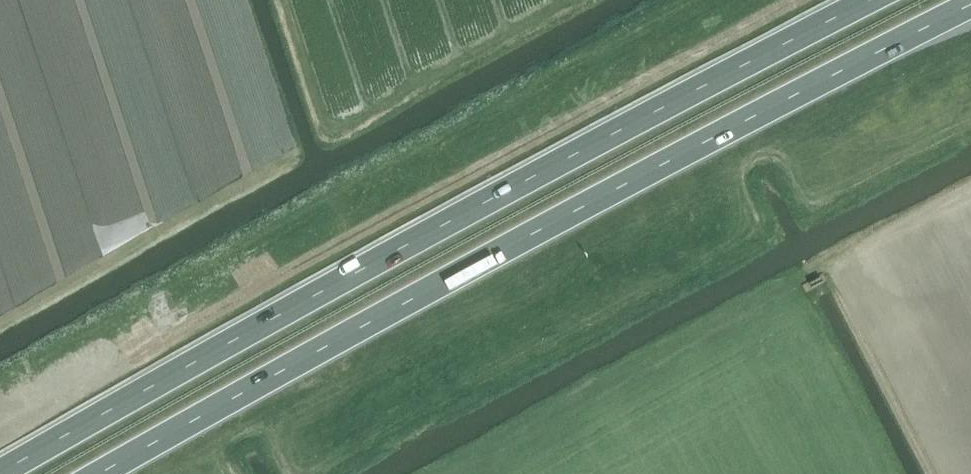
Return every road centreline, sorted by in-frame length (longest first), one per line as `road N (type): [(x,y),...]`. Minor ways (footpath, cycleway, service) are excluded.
road 1 (trunk): [(99,473),(597,198),(970,3)]
road 2 (trunk): [(868,0),(392,252),(0,473)]

